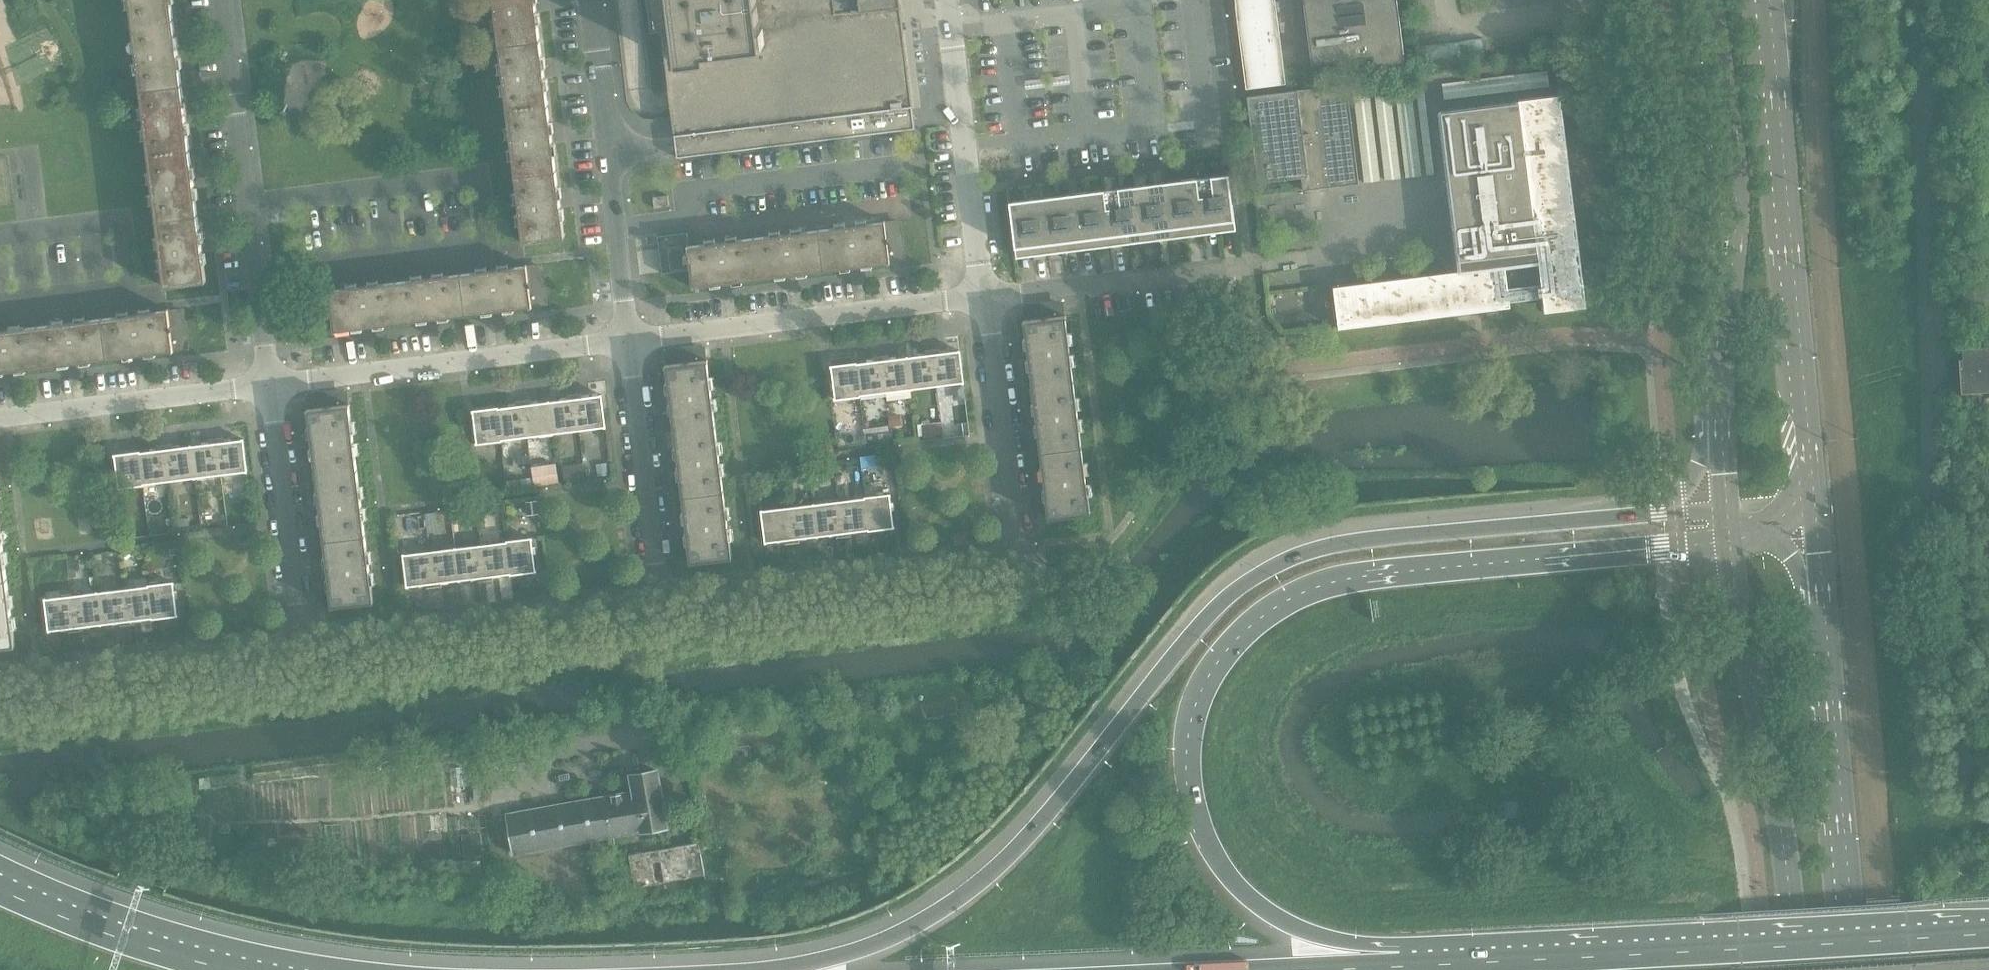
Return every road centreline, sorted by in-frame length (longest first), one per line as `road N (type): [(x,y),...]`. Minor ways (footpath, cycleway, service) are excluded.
road 1 (motorway): [(1647,515),(1390,540),(1303,558),(1248,587),(1137,705),(1029,842),(942,911),(811,969)]
road 2 (motorway): [(1401,968),(1293,928),(1250,902),(1220,867),(1199,814),(1190,745),(1195,710),(1224,655),(1275,608),(1365,577),(1731,542)]
road 3 (motorway): [(1988,934),(1401,968)]
road 4 (secondary): [(1813,466),(1770,0)]
road 5 (secondary): [(1731,542),(1780,822),(1797,969)]
road 6 (secondary): [(1710,0),(1736,182),(1723,421)]
road 7 (residential): [(269,385),(222,0)]
road 8 (secondary): [(1858,969),(1825,604)]
road 9 (residential): [(662,597),(300,638)]
road 10 (residential): [(627,343),(987,299)]
road 11 (residential): [(269,385),(627,343)]
road 12 (residential): [(1018,556),(662,597)]
road 13 (residential): [(627,343),(589,0)]
road 14 (residential): [(300,638),(0,673)]
road 15 (residential): [(987,299),(947,0)]
road 16 (residential): [(0,417),(269,385)]
road 17 (residential): [(1018,556),(987,299)]
road 18 (residential): [(662,597),(627,343)]
road 19 (residential): [(300,638),(269,385)]
road 20 (residential): [(987,299),(1234,275)]
road 21 (motorway): [(209,969),(74,926),(0,889)]
road 22 (secondary): [(1825,604),(1813,466)]
road 23 (motorway): [(1723,421),(1686,491),(1647,515)]

